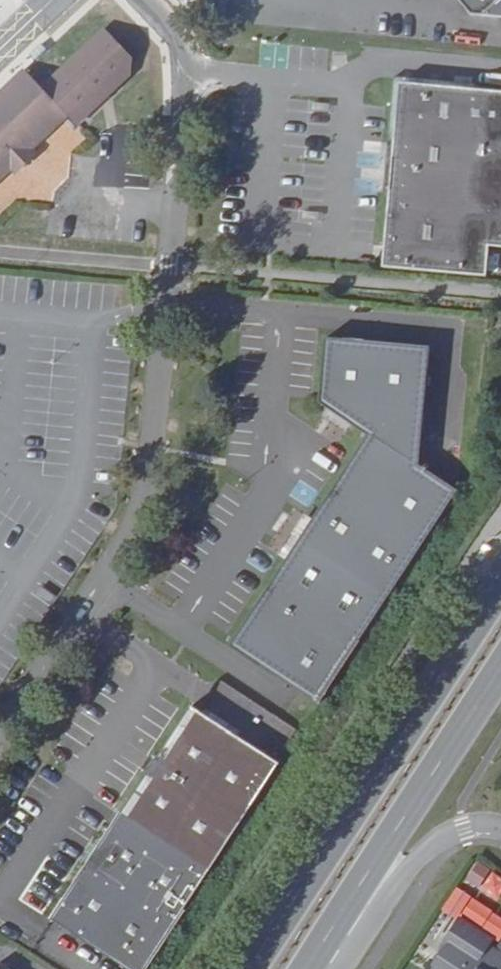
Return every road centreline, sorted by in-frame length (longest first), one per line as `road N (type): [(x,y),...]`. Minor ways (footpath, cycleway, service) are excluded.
road 1 (residential): [(0,737),(105,581),(146,485),(181,51),(176,31),(149,0)]
road 2 (secondary): [(500,578),(253,968)]
road 3 (secondary): [(301,968),(500,666)]
road 4 (unclassified): [(329,968),(419,860),(463,828),(500,831)]

